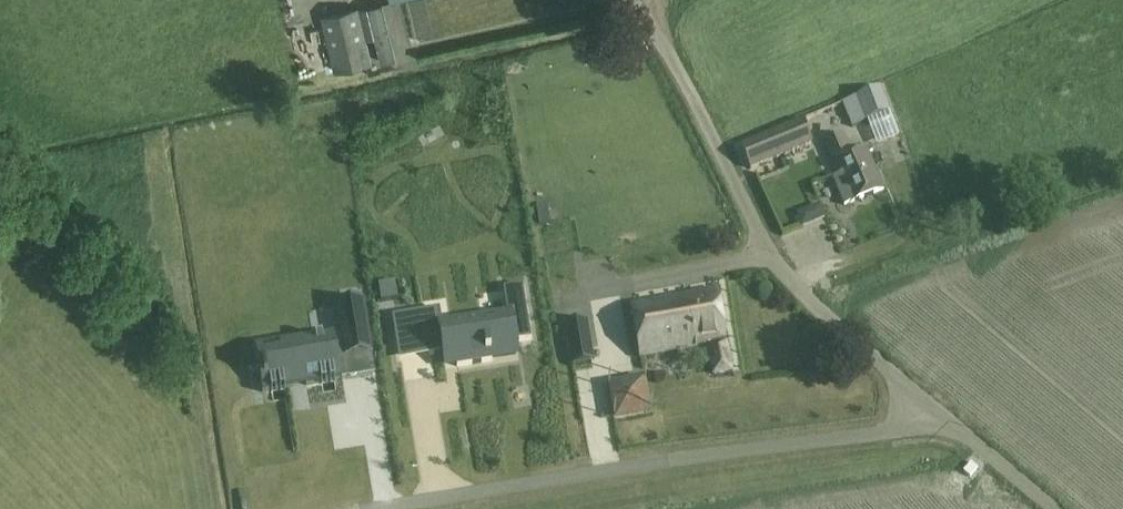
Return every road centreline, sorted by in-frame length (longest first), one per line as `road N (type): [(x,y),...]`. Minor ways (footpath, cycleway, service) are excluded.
road 1 (residential): [(375,508),(908,424),(937,411)]
road 2 (unclassified): [(937,411),(778,265),(671,57),(633,6)]
road 3 (unclassified): [(1054,508),(937,411)]

